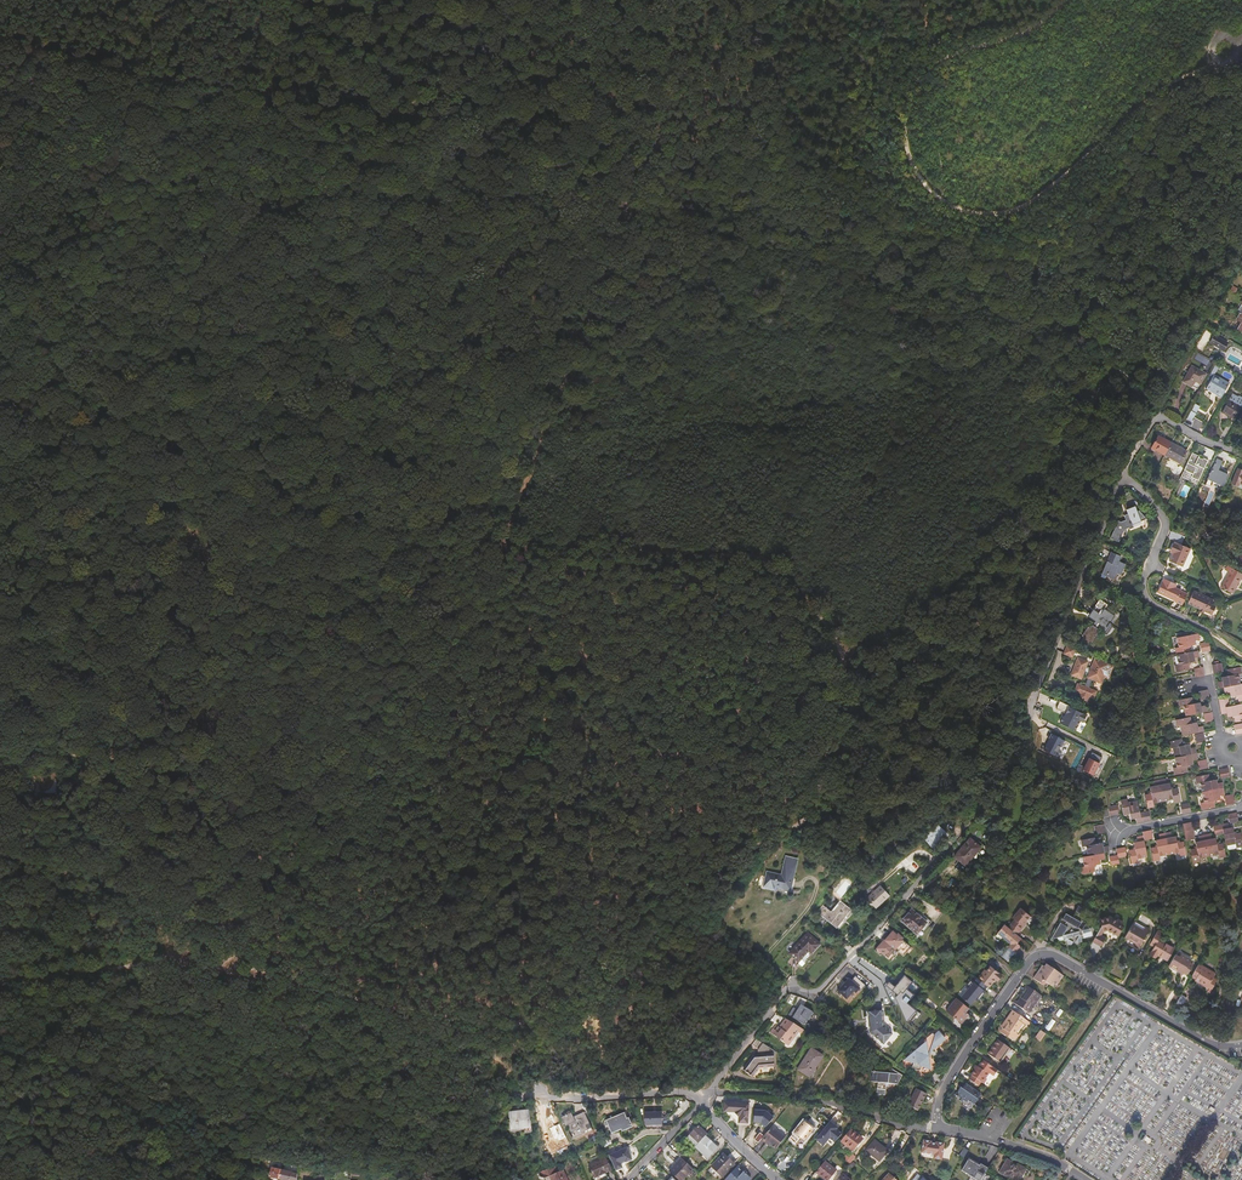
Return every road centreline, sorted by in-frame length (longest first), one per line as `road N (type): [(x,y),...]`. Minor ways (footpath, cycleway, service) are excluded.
road 1 (track): [(246,974),(506,1033),(587,972),(655,899),(784,837),(831,733),(843,670)]
road 2 (track): [(1211,60),(1162,88),(1032,203),(997,215),(944,201),(914,169),(907,147),(910,104),(924,78),(949,55),(1026,34),(1066,0)]
road 3 (residential): [(709,1092),(789,986),(814,993),(1002,779)]
road 4 (residential): [(1241,1044),(1209,1040),(1045,953),(1029,962),(940,1094),(936,1128)]
road 5 (track): [(843,670),(831,630),(787,575),(763,559),(506,541)]
road 6 (track): [(668,0),(340,132)]
road 7 (track): [(625,209),(506,541)]
road 8 (track): [(0,39),(340,132)]
road 9 (track): [(520,1096),(372,1026),(259,989),(246,974)]
road 10 (track): [(340,132),(625,209)]
road 11 (track): [(506,541),(486,628),(442,744),(394,796)]
road 12 (track): [(394,796),(262,935),(235,958),(203,965)]
road 13 (residential): [(1030,710),(1123,475)]
road 14 (track): [(0,984),(178,961),(246,974)]
road 15 (residential): [(936,1128),(803,1097),(709,1092)]
road 16 (track): [(178,961),(94,758)]
road 17 (track): [(675,0),(666,127),(625,209)]
road 18 (residential): [(1206,631),(1144,594),(1141,578),(1165,518),(1123,475)]
road 19 (unclassified): [(709,1092),(520,1096)]
road 20 (track): [(534,0),(654,145)]
road 21 (residential): [(1074,1173),(1018,1146),(936,1128)]
road 22 (residential): [(1241,809),(1121,834)]

